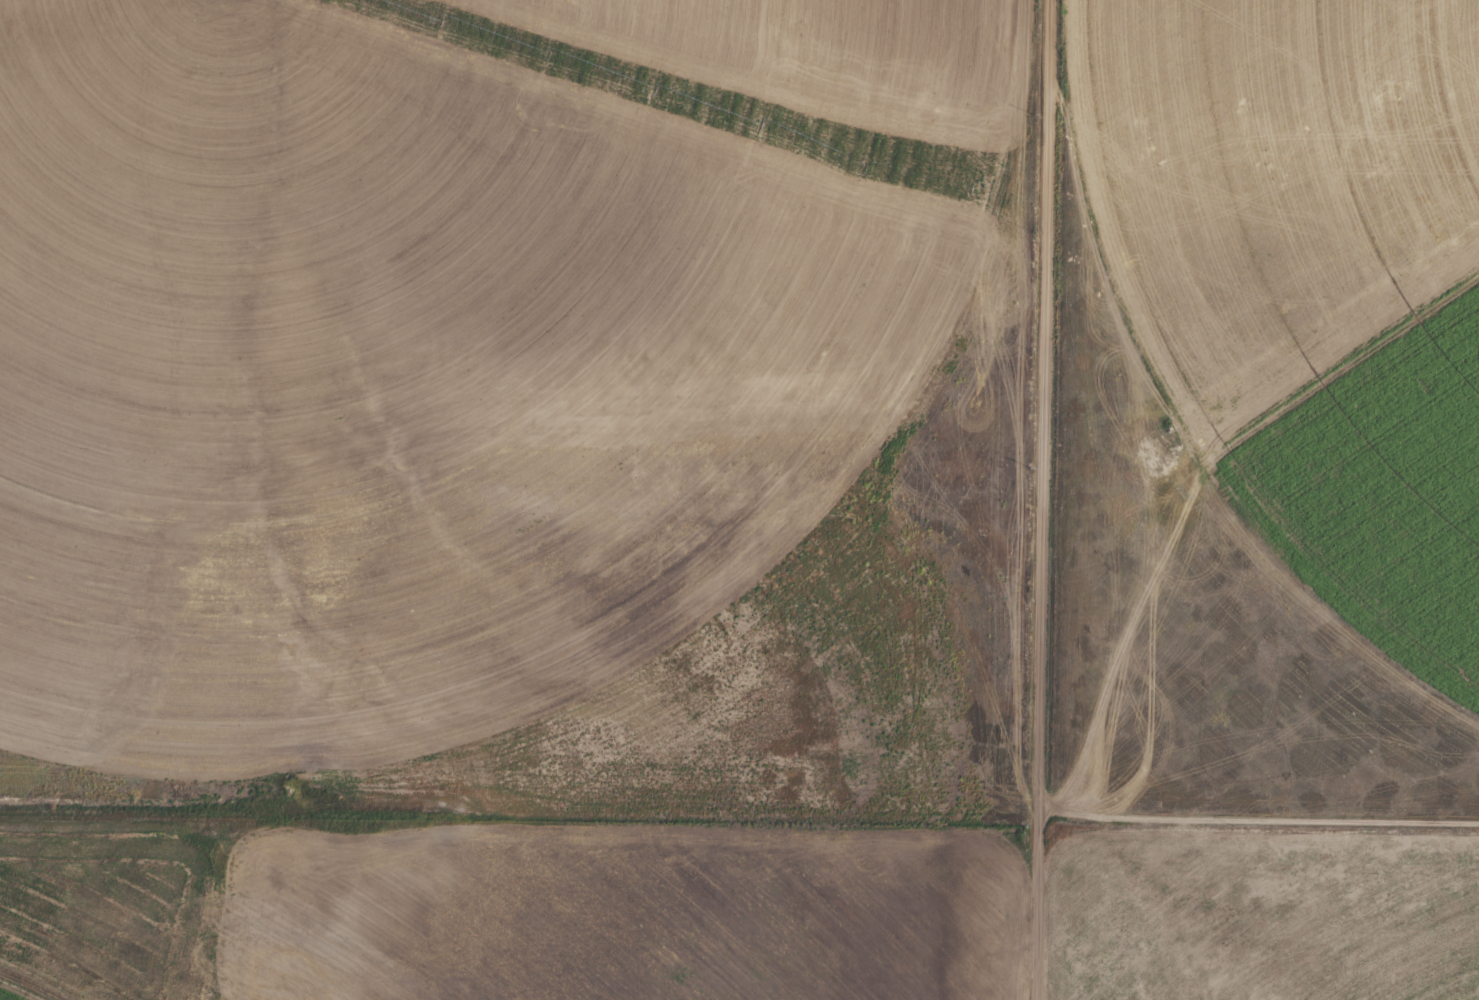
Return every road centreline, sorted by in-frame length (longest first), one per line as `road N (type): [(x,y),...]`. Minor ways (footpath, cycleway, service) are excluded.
road 1 (residential): [(1034,999),(1050,0)]

